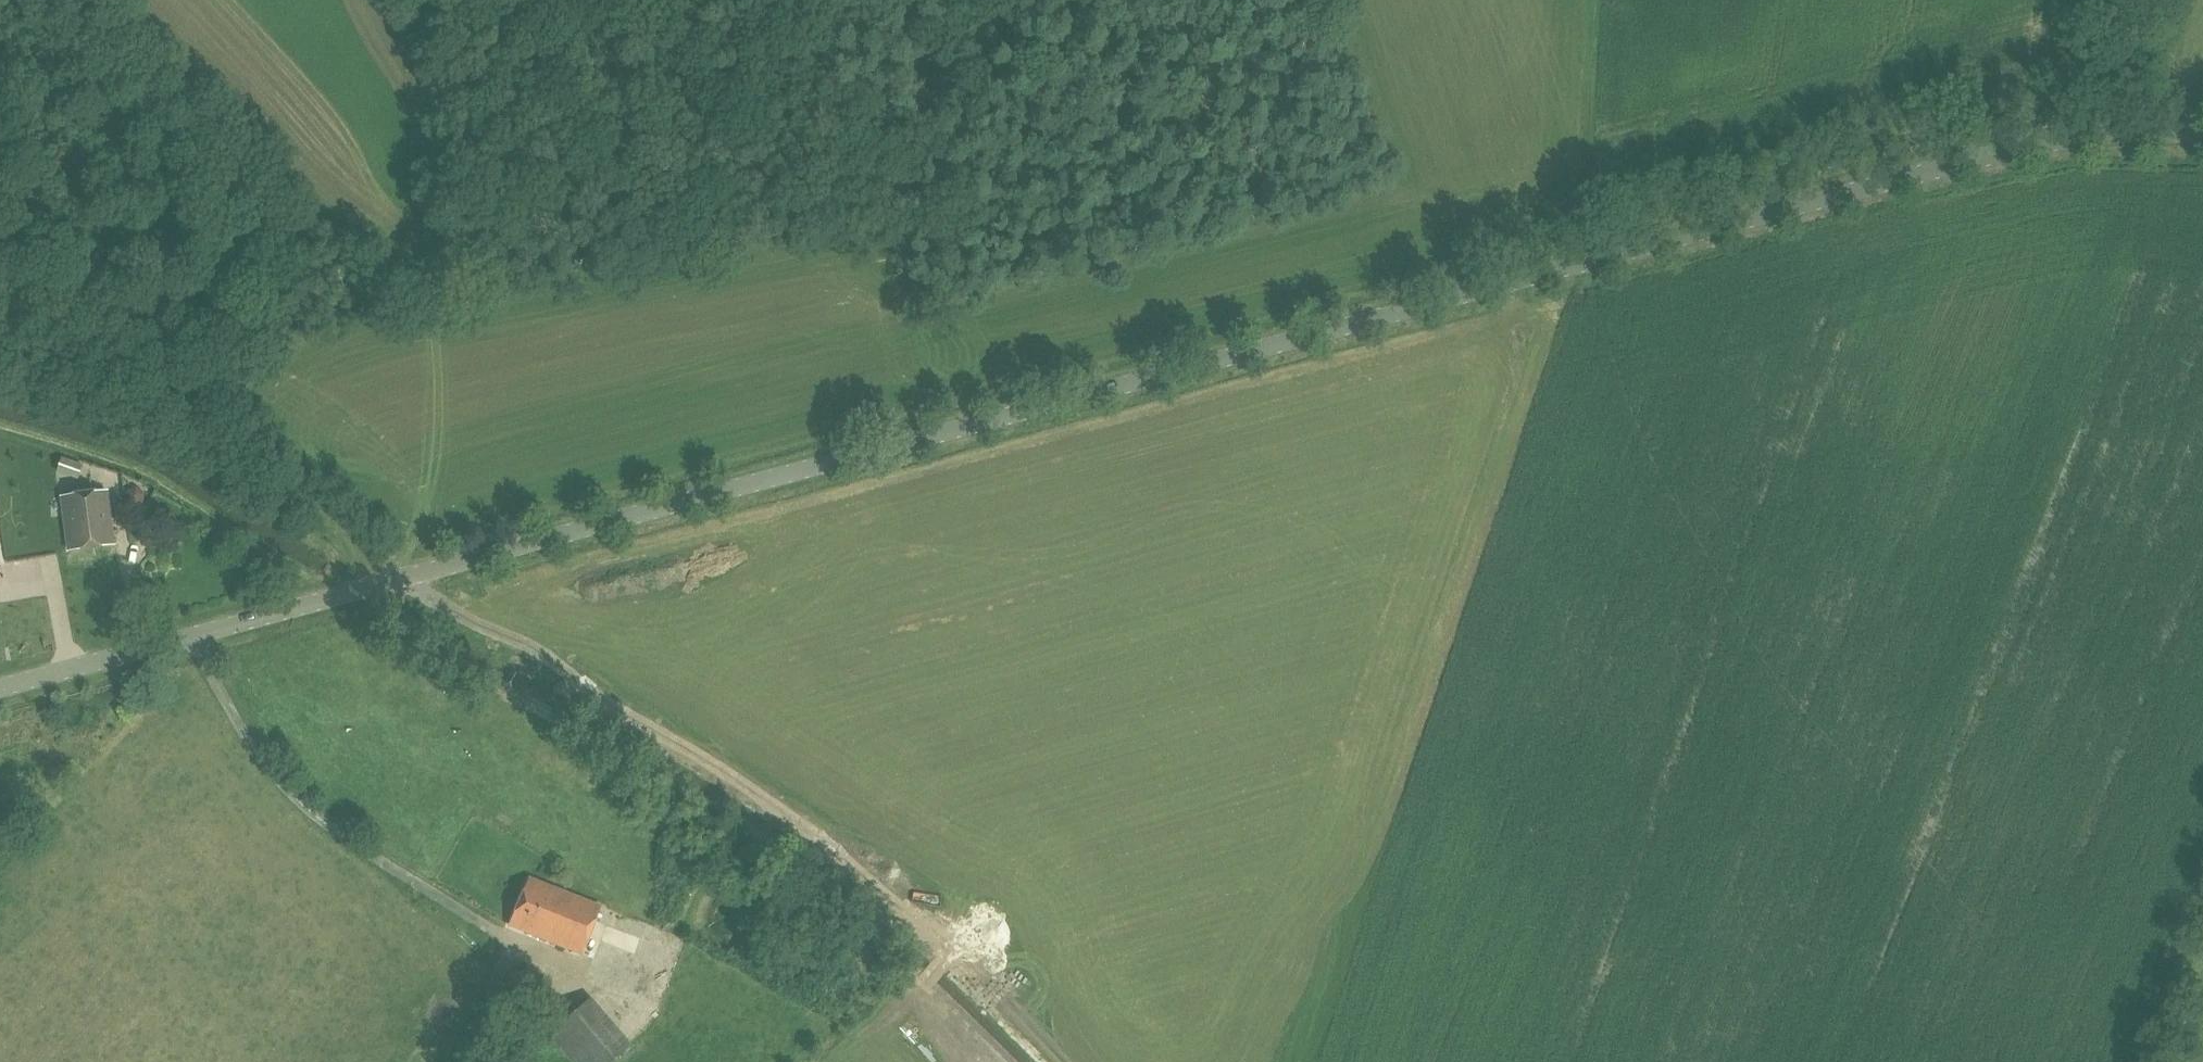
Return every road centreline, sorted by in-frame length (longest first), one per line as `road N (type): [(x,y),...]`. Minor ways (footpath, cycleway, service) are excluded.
road 1 (tertiary): [(0,687),(1881,187),(2085,137),(2202,138)]

